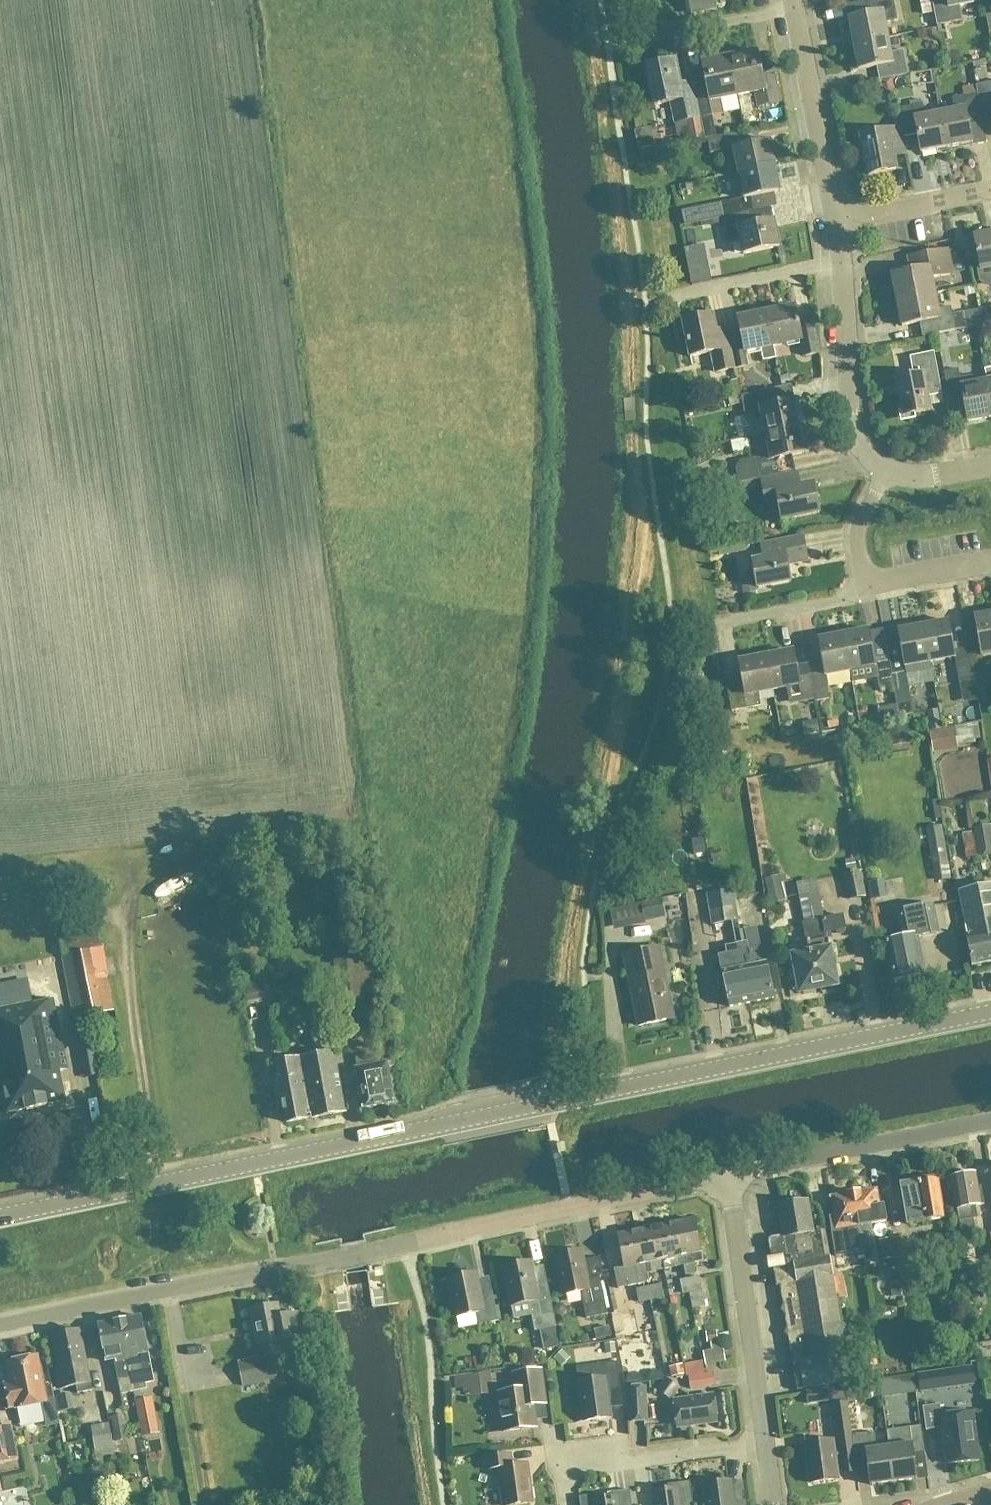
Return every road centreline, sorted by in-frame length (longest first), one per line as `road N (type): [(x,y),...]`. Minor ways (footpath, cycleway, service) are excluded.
road 1 (tertiary): [(0,1220),(990,1014)]
road 2 (residential): [(0,1327),(730,1176)]
road 3 (track): [(155,1187),(120,879),(97,865),(0,867)]
road 4 (residential): [(763,1448),(730,1176)]
road 5 (residential): [(730,1176),(990,1125)]
road 6 (residential): [(884,474),(854,433),(839,262)]
road 7 (residential): [(833,222),(793,9)]
road 8 (residential): [(555,1469),(763,1448)]
road 9 (residential): [(628,43),(793,9)]
road 10 (residential): [(833,222),(990,191)]
road 11 (residential): [(866,589),(712,623)]
road 12 (residential): [(839,262),(688,296)]
road 13 (residential): [(866,589),(990,566)]
road 14 (residential): [(884,474),(860,521),(866,589)]

